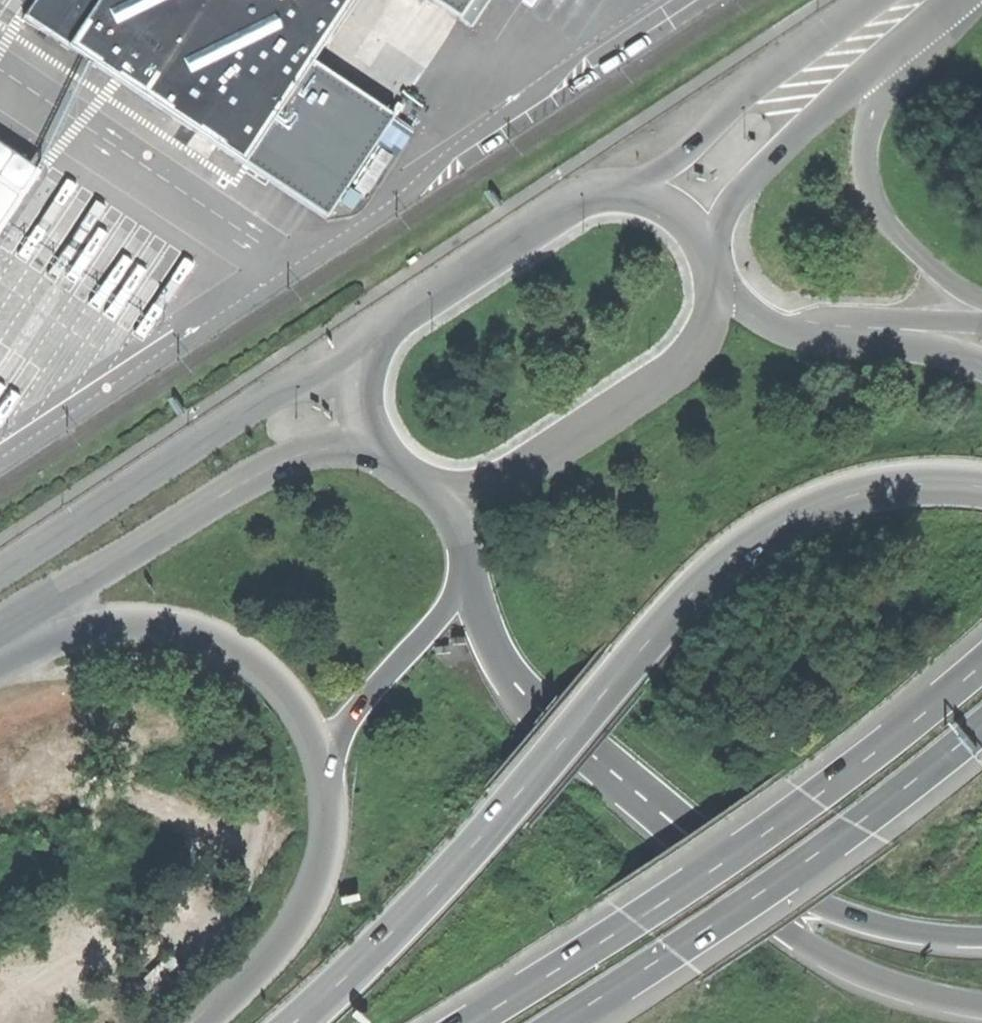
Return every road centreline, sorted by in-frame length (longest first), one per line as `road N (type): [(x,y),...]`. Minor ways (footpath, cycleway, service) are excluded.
road 1 (trunk): [(981,487),(876,487),(801,512),(714,569),(464,860),(297,1022)]
road 2 (trunk): [(981,661),(817,796),(473,1022)]
road 3 (trunk): [(568,1022),(870,825),(981,735)]
road 4 (secondary): [(0,632),(278,462),(350,445),(408,467)]
road 5 (secondary): [(375,341),(355,364),(261,401),(0,572)]
road 6 (trunk): [(640,792),(712,873),(812,947),(878,980),(981,1006)]
road 7 (secondary): [(423,478),(463,490),(500,484),(684,360),(716,318),(719,272)]
road 8 (trunk): [(0,665),(41,645),(109,629),(199,632),(274,671),(302,705),(328,764)]
road 9 (trunk): [(640,792),(815,905),(907,932),(981,939)]
road 10 (trunk): [(981,297),(957,287),(908,243),(882,216),(869,182),(881,106),(956,0)]
road 11 (unclassified): [(715,256),(728,211),(751,179),(953,0)]
road 12 (unclassified): [(868,0),(737,99),(669,166),(617,188)]
road 13 (trunk): [(465,557),(494,654),(519,688),(640,792)]
road 14 (trunk): [(328,764),(332,826),(313,902),(260,977),(208,1022)]
road 15 (secondary): [(617,188),(579,198),(375,341)]
road 16 (trunk): [(465,557),(447,611),(350,721),(328,764)]
road 17 (trunk): [(981,364),(919,340),(801,330)]
road 18 (trunk): [(981,322),(868,315),(801,330)]
road 19 (secondary): [(375,341),(364,376),(368,417),(408,467)]
road 20 (secondary): [(715,256),(698,226),(668,201),(617,188)]

